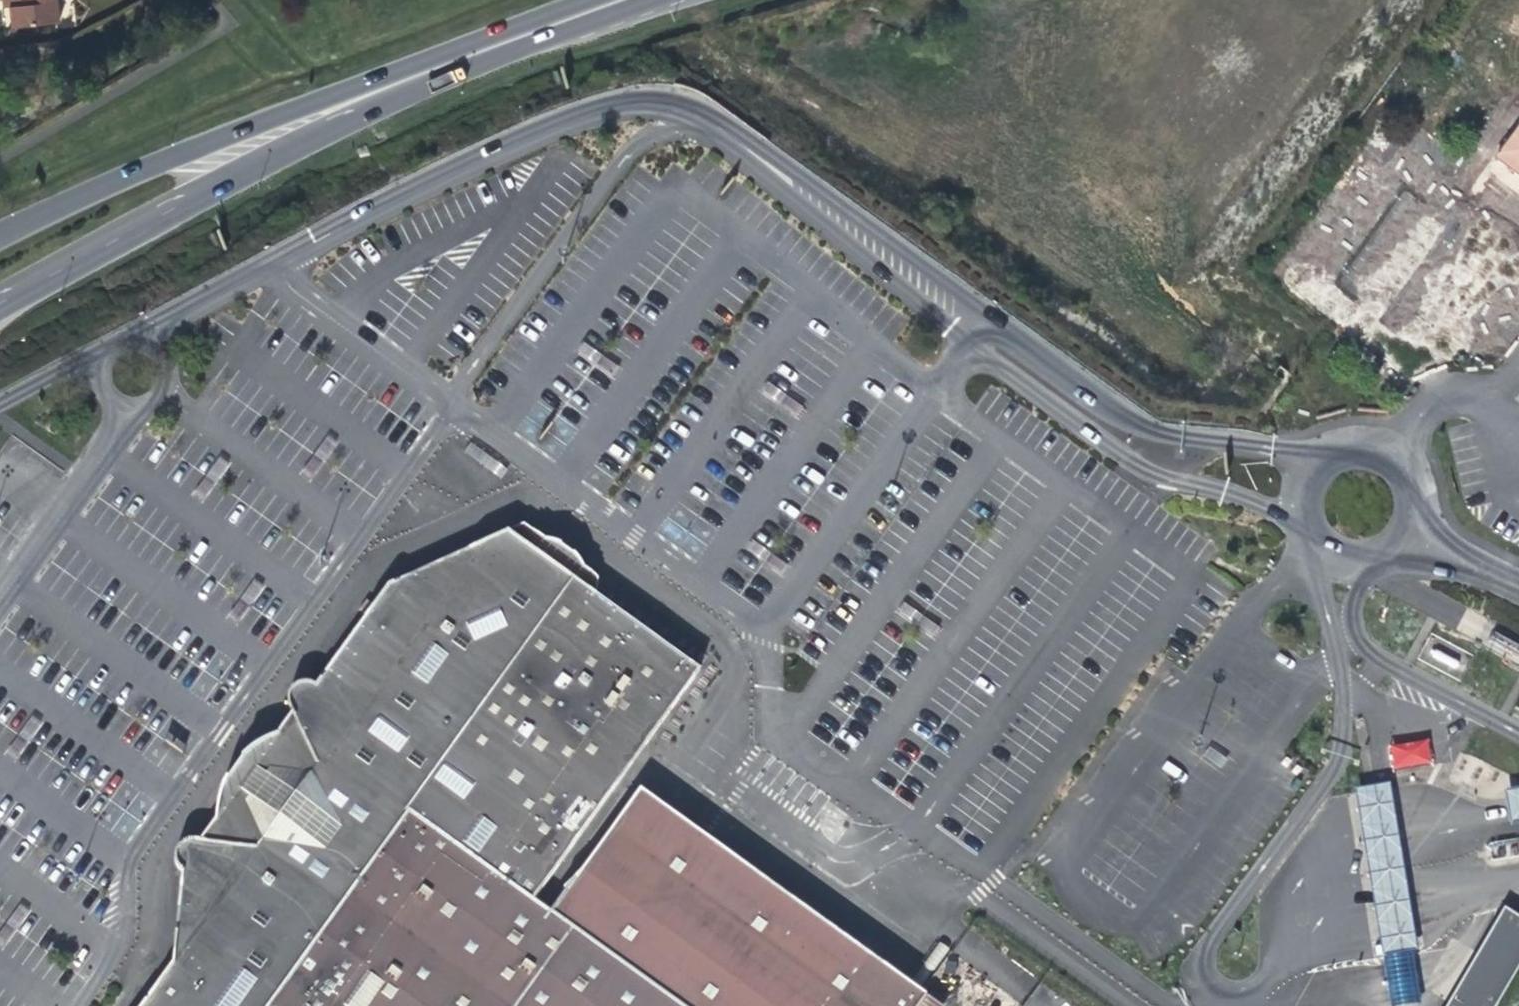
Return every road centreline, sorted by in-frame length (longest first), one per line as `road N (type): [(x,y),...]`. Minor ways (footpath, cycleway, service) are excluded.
road 1 (secondary): [(0,290),(291,137),(659,0)]
road 2 (secondary): [(586,0),(269,114),(0,230)]

